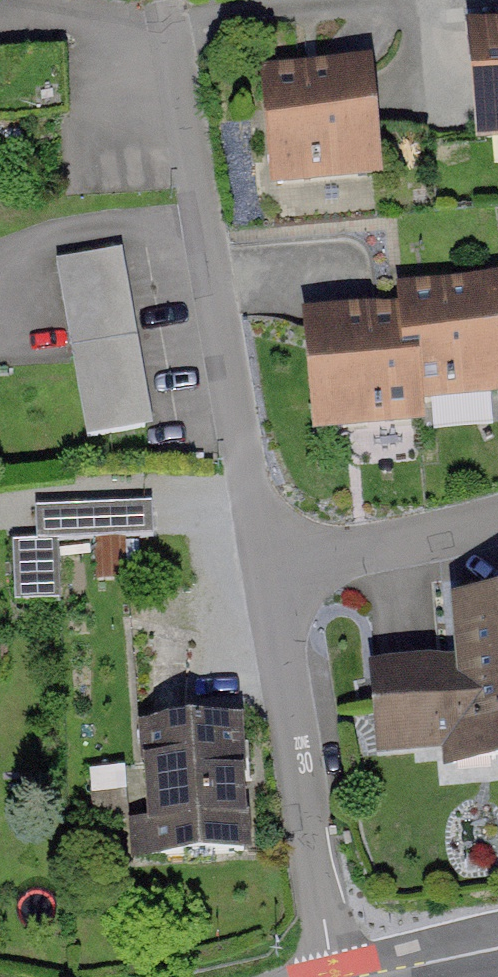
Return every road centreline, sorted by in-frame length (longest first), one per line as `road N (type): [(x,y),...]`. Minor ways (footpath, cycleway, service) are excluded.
road 1 (residential): [(245,561),(145,0)]
road 2 (residential): [(334,976),(245,561)]
road 3 (residential): [(245,561),(497,524)]

